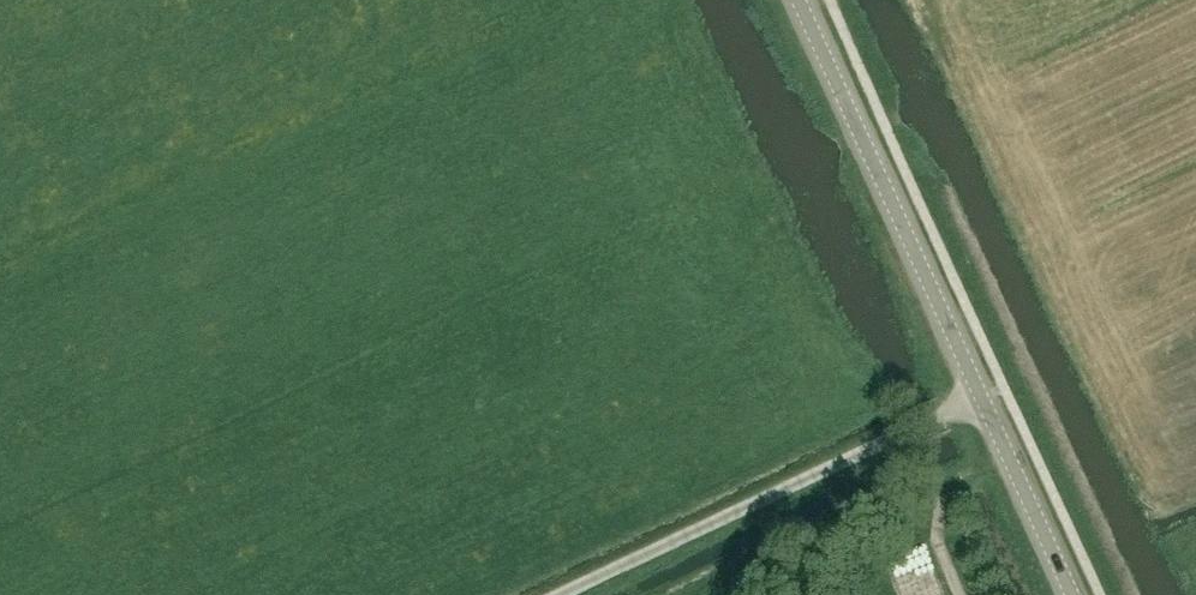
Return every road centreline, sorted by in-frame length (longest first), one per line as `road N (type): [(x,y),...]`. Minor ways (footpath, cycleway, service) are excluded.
road 1 (tertiary): [(1070,594),(799,0)]

